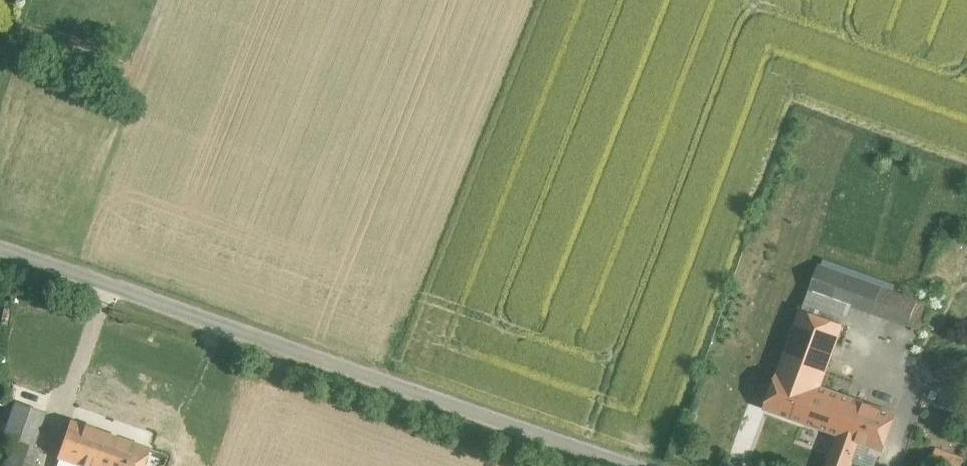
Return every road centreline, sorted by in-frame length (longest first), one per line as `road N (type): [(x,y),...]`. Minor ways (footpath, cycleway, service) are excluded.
road 1 (unclassified): [(0,242),(642,465)]

